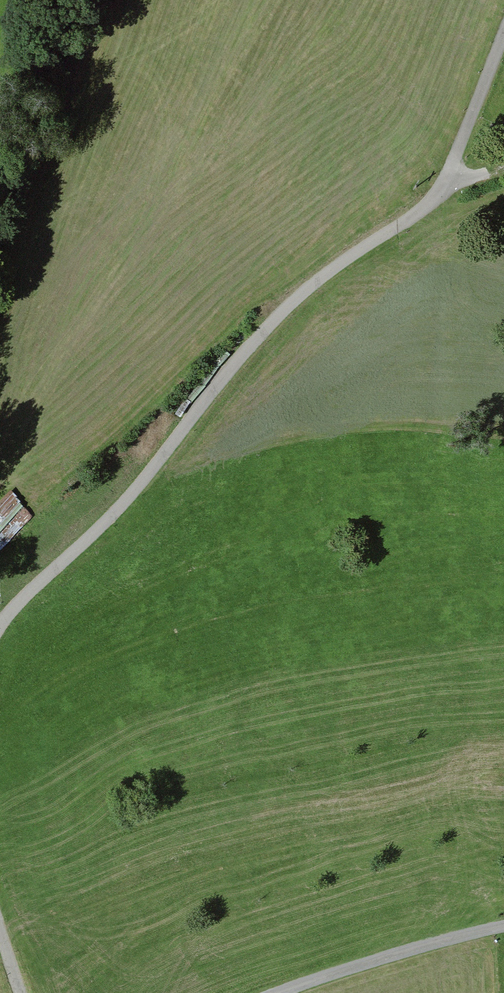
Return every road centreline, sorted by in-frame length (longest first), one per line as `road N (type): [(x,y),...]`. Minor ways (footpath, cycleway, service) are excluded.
road 1 (track): [(447,183),(431,203),(324,274),(257,339),(124,503),(0,628)]
road 2 (track): [(503,927),(274,992)]
road 3 (track): [(503,31),(447,183)]

